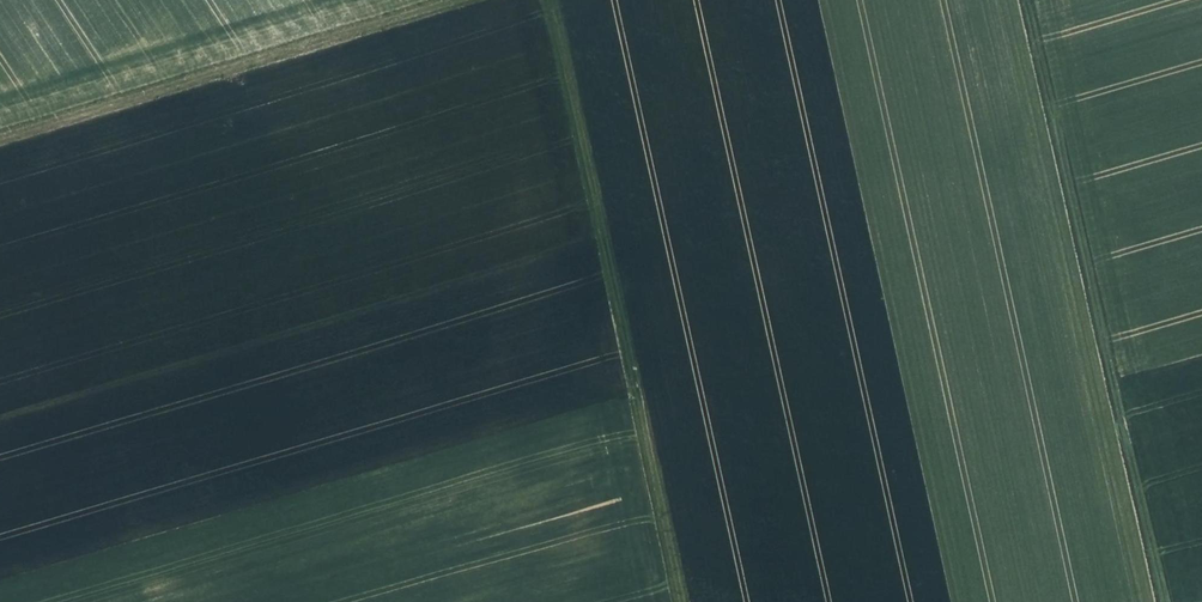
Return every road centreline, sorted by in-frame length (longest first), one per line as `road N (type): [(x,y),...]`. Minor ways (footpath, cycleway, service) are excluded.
road 1 (track): [(1030,0),(1163,601)]
road 2 (track): [(0,136),(447,0)]

